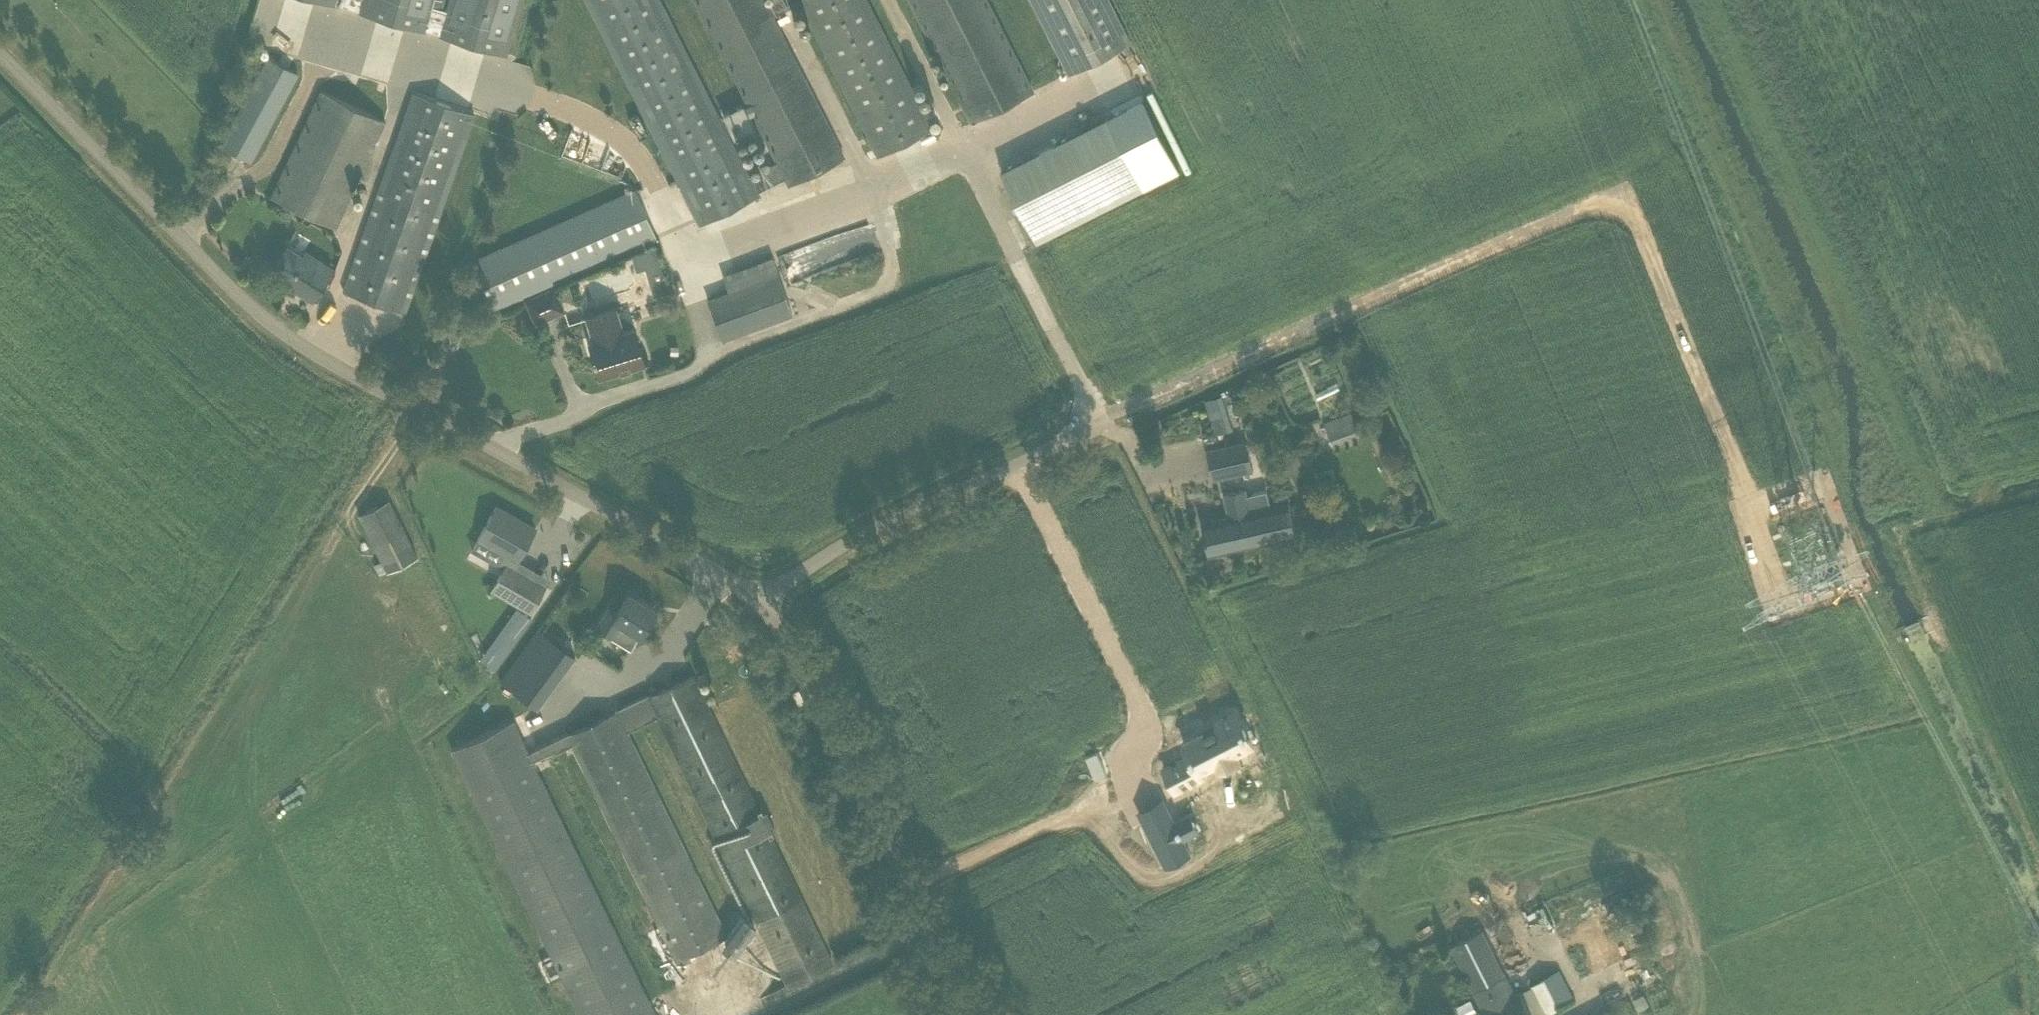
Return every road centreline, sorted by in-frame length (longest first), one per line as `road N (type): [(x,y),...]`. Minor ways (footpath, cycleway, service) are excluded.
road 1 (unclassified): [(968,1014),(795,648),(761,605),(705,564),(306,352),(241,299),(0,54)]
road 2 (track): [(1929,620),(1898,634),(1839,502),(1833,403),(1652,0)]
road 3 (track): [(1929,620),(1902,530),(1938,513),(1714,0)]

